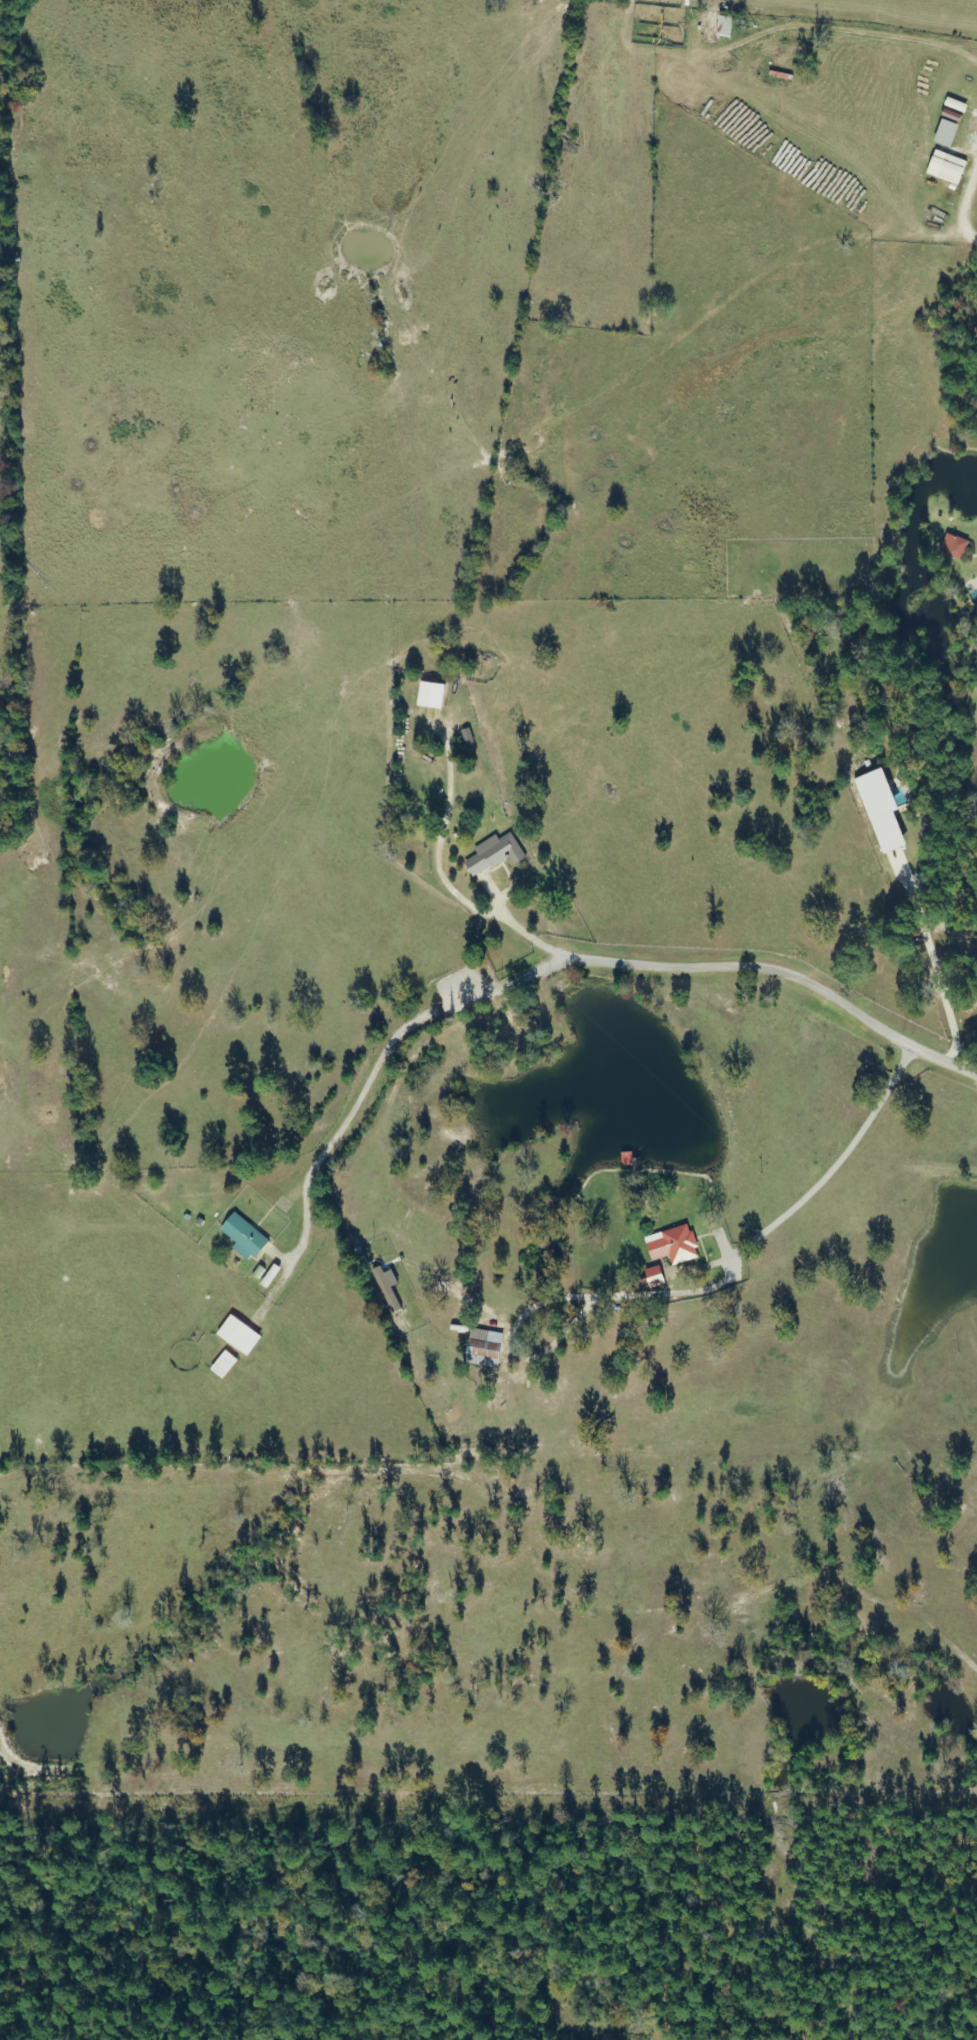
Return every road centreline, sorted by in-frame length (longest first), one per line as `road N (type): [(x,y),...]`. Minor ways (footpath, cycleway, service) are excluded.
road 1 (track): [(976,1671),(906,1612),(844,1586),(787,1584),(682,1627),(594,1726),(486,1775),(142,1776)]
road 2 (residential): [(444,1010),(570,958),(766,969),(791,974),(911,1051),(976,1078)]
road 3 (track): [(256,1320),(306,1231),(309,1173),(389,1046),(444,1010)]
road 4 (track): [(662,51),(710,54),(811,26),(940,43),(976,65)]
road 5 (track): [(446,731),(449,810),(438,871),(463,901),(501,917),(560,961)]
road 6 (track): [(729,1260),(782,1221),(850,1150),(911,1051)]

